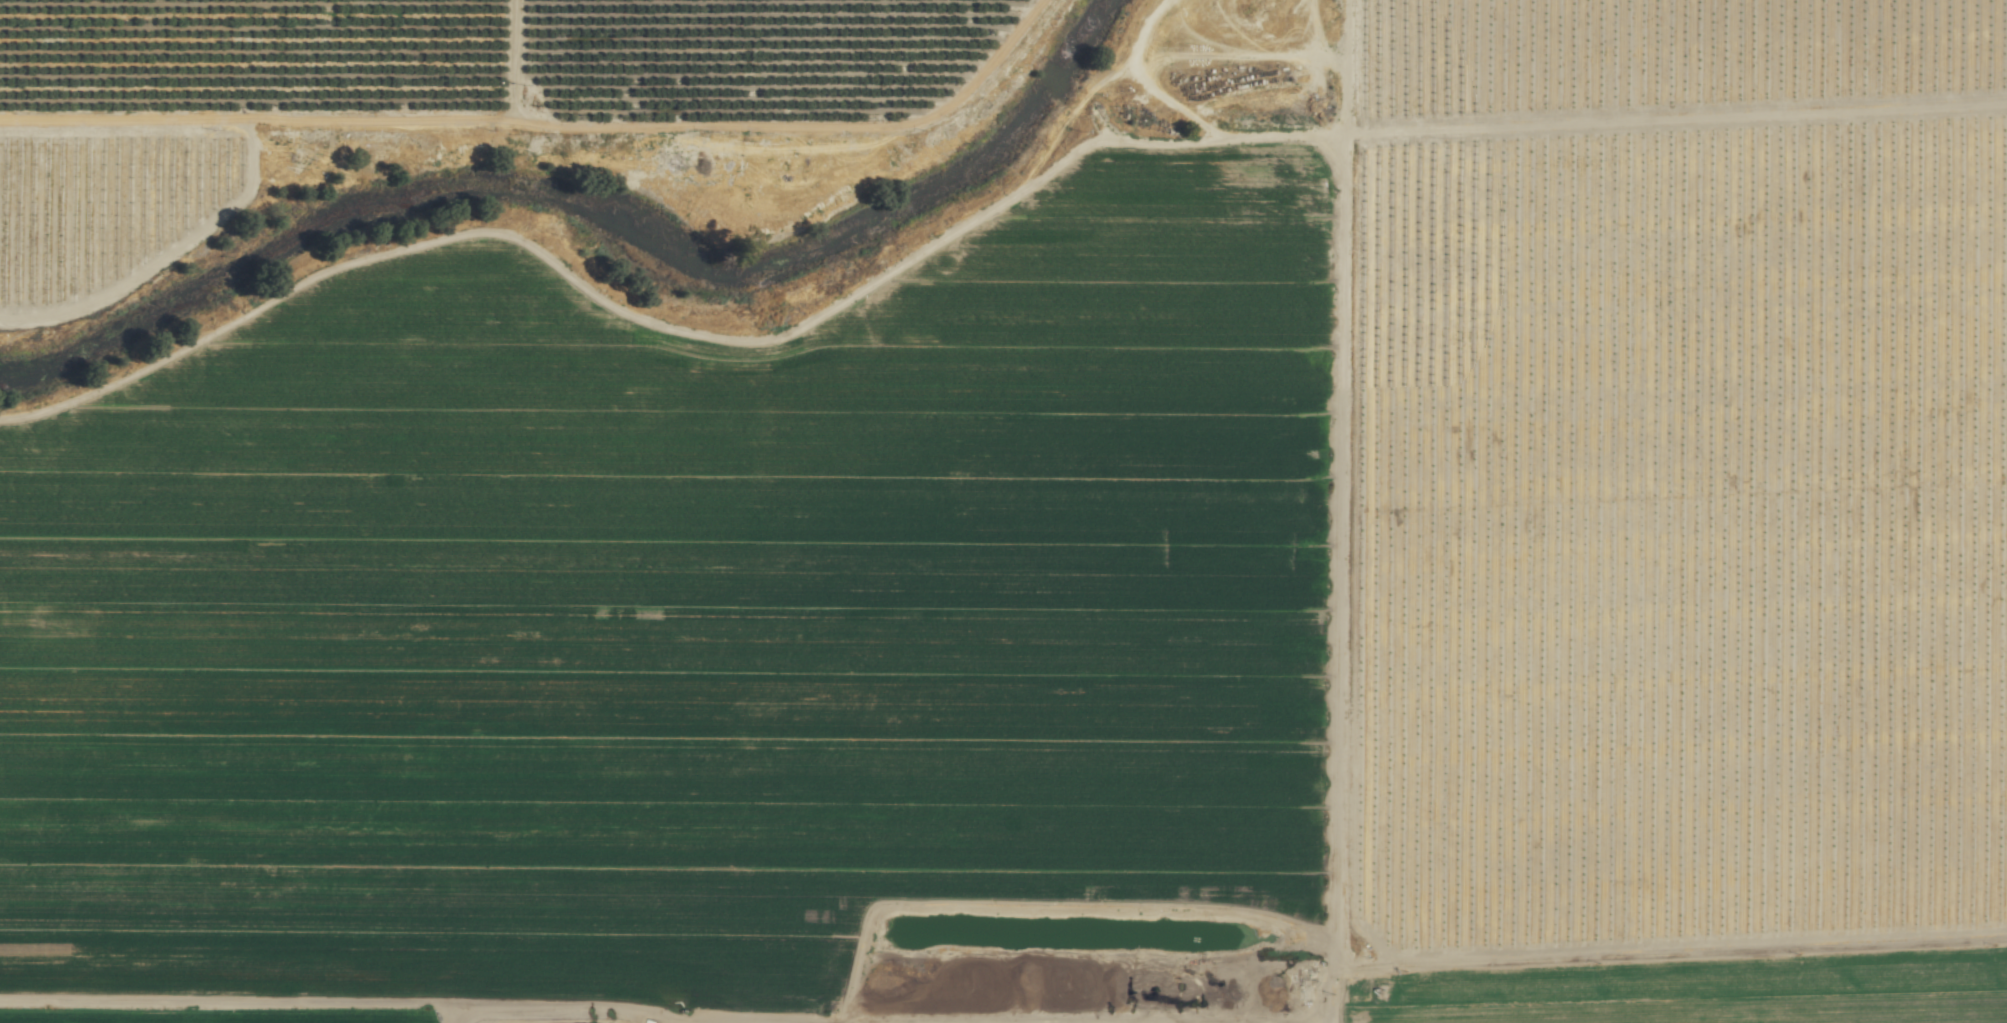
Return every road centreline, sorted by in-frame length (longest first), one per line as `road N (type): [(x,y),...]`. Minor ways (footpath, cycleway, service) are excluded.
road 1 (track): [(1252,1022),(687,1018),(419,1001),(0,999)]
road 2 (track): [(1033,0),(966,82),(916,118),(891,125),(0,116)]

